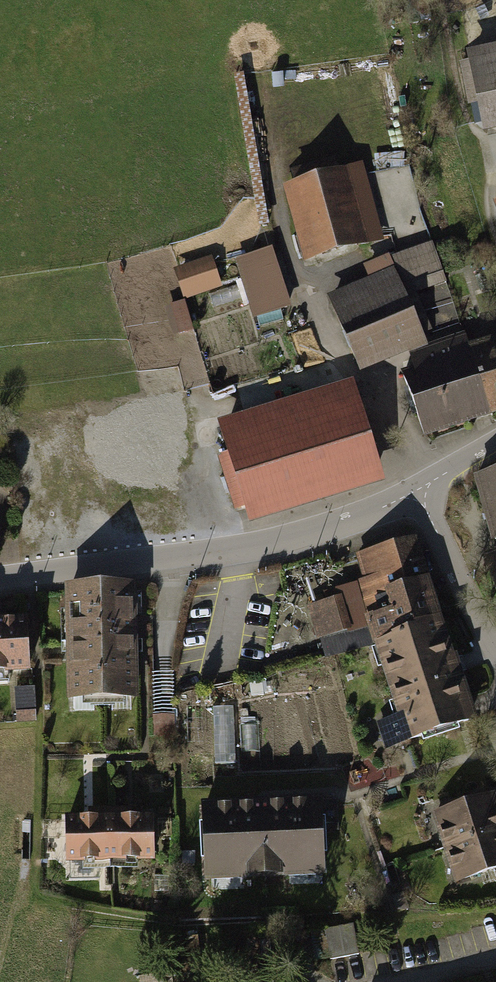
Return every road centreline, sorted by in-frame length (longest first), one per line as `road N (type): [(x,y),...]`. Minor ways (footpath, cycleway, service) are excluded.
road 1 (unclassified): [(340,521),(216,549),(0,576)]
road 2 (residential): [(495,648),(415,488)]

